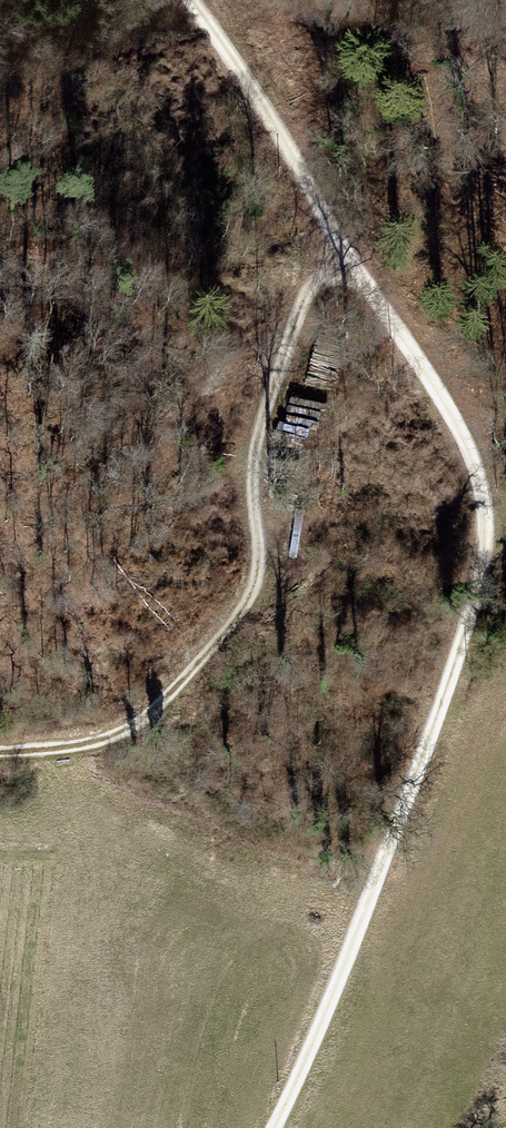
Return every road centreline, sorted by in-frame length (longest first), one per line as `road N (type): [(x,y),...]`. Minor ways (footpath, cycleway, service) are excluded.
road 1 (track): [(342,258),(295,326),(262,465),(263,577),(232,638),(114,735),(36,754),(0,753)]
road 2 (track): [(270,1127),(479,604),(487,535)]
road 3 (track): [(487,535),(479,447),(463,404),(342,258)]
road 4 (track): [(342,258),(258,100),(190,0)]

